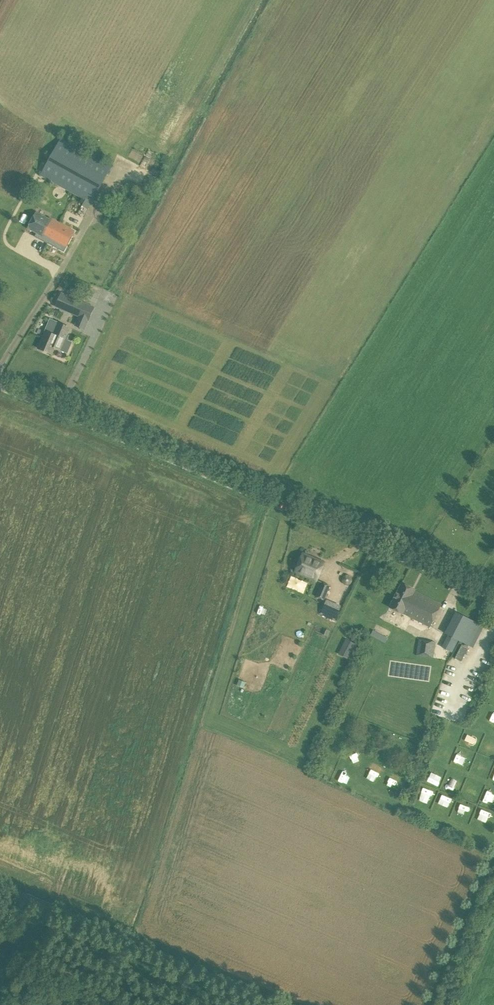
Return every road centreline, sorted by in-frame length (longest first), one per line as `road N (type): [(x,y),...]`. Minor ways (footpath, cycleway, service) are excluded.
road 1 (tertiary): [(493,597),(0,387)]

